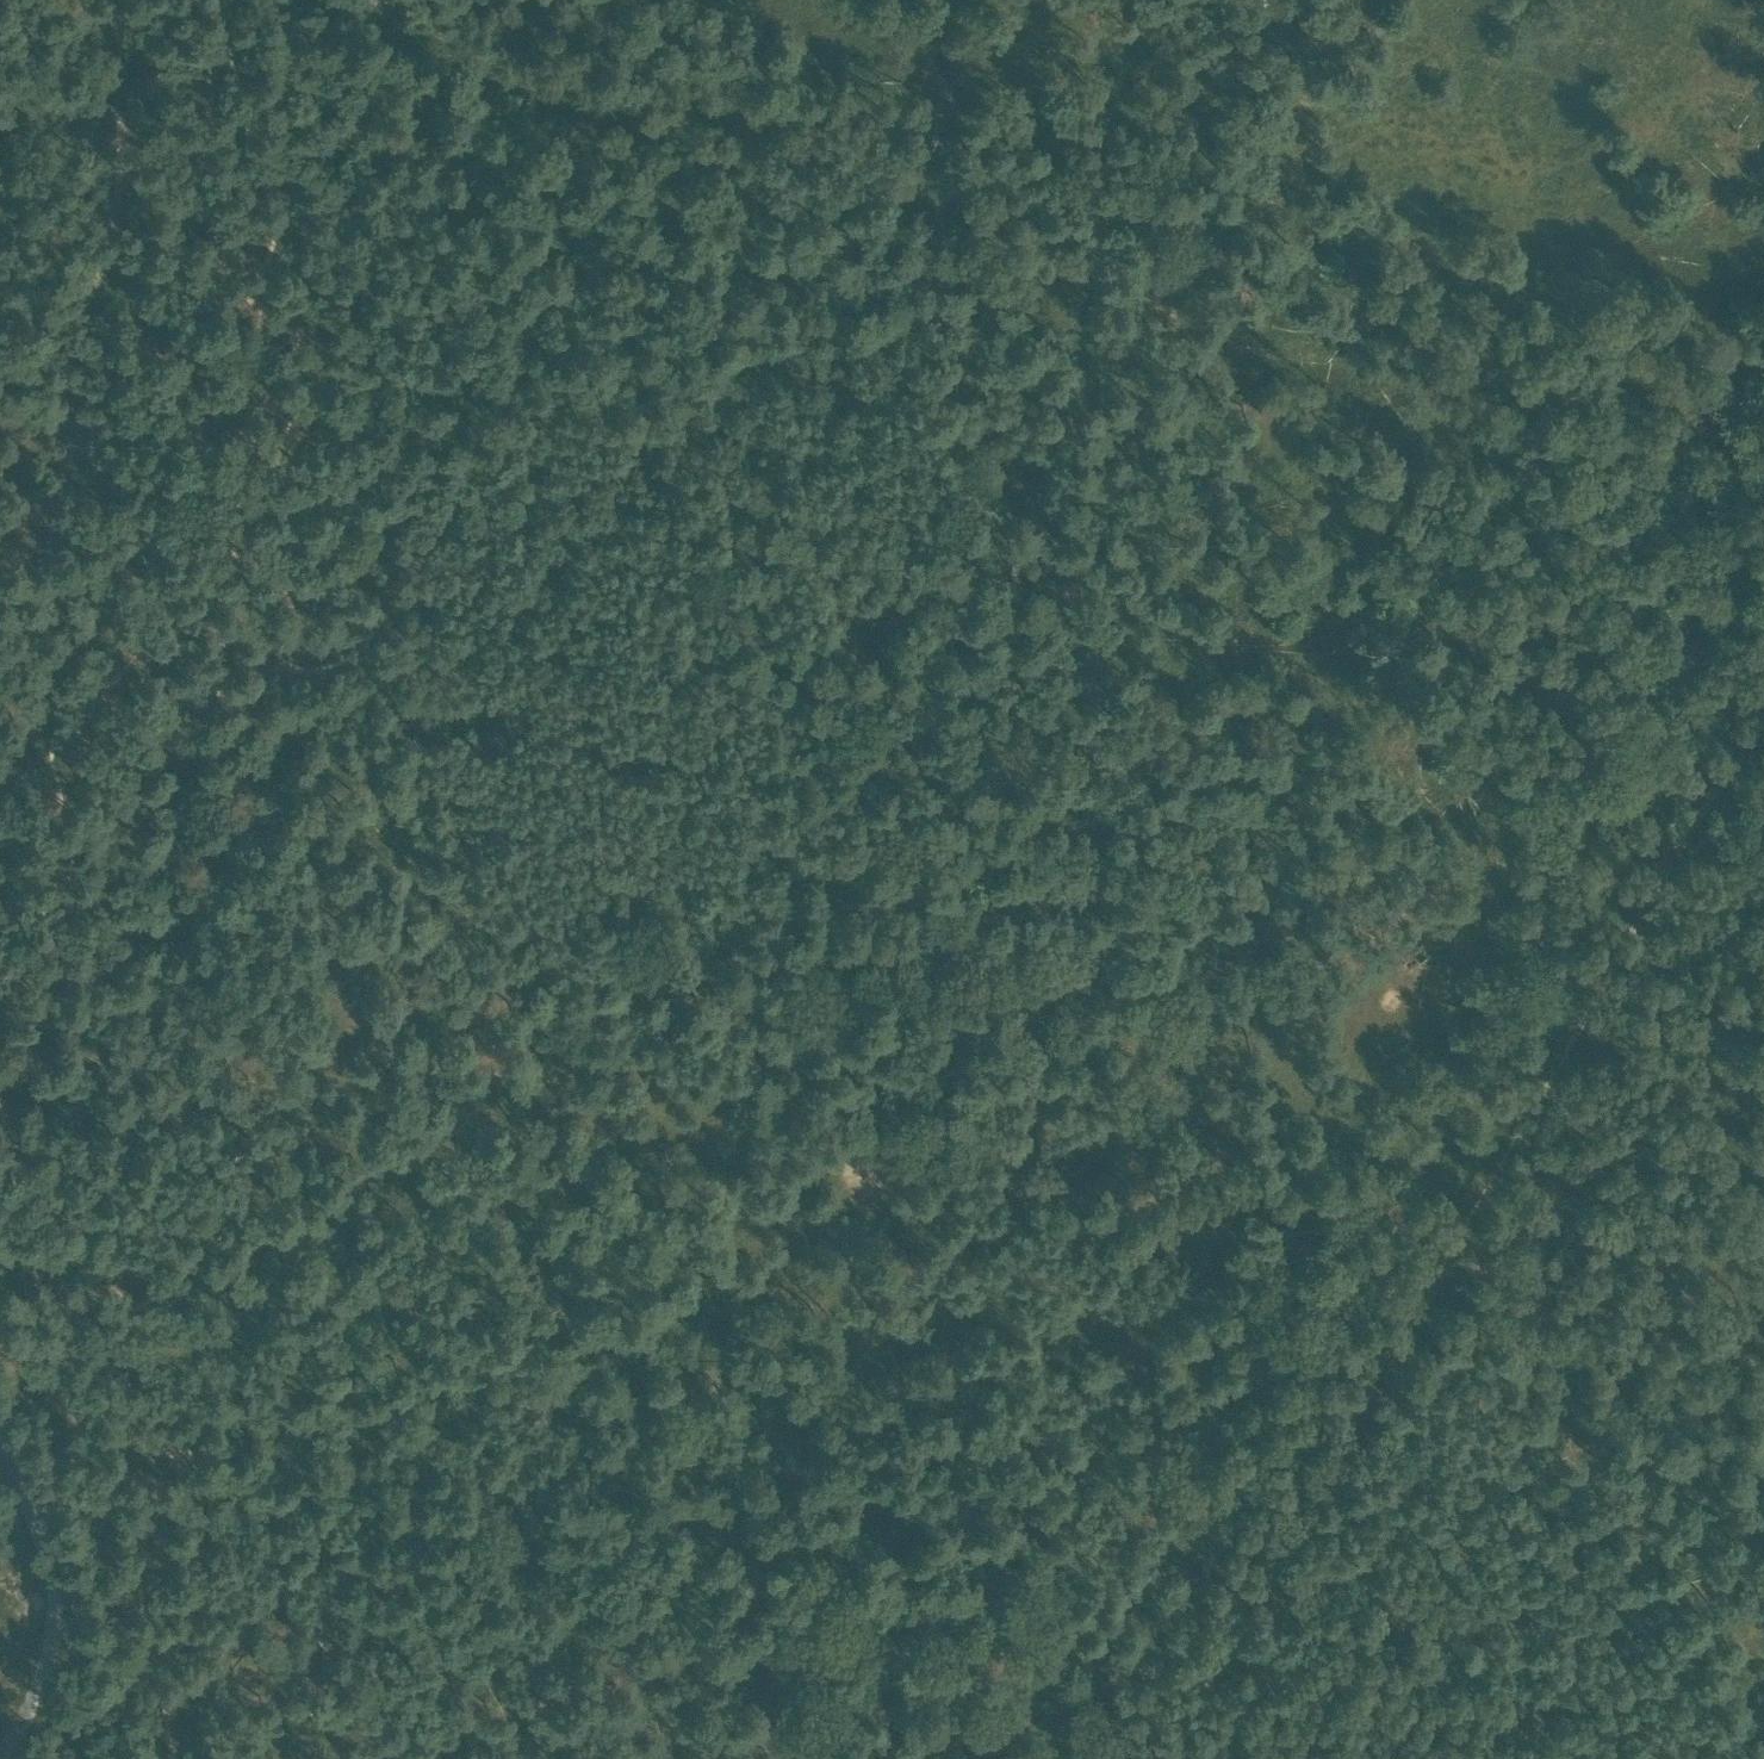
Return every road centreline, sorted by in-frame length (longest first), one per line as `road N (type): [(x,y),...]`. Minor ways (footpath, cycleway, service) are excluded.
road 1 (track): [(0,1750),(45,1667),(55,1584),(0,1437)]

